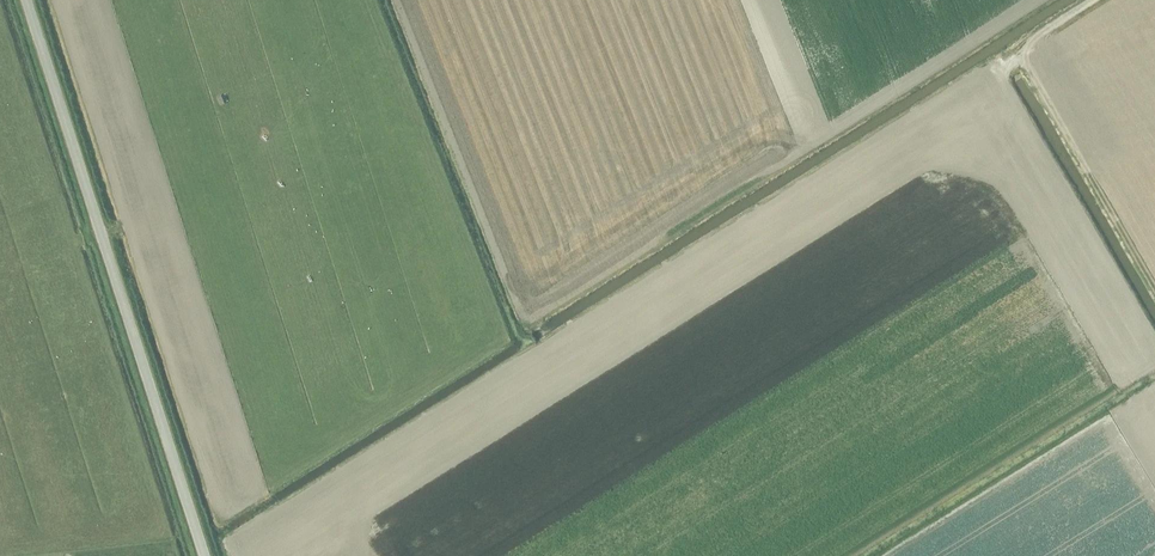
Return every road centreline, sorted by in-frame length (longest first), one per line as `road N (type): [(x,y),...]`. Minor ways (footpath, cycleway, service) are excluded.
road 1 (unclassified): [(205,555),(26,0)]
road 2 (track): [(1154,339),(1008,86),(1020,52),(1096,0)]
road 3 (track): [(1020,52),(1154,283)]

